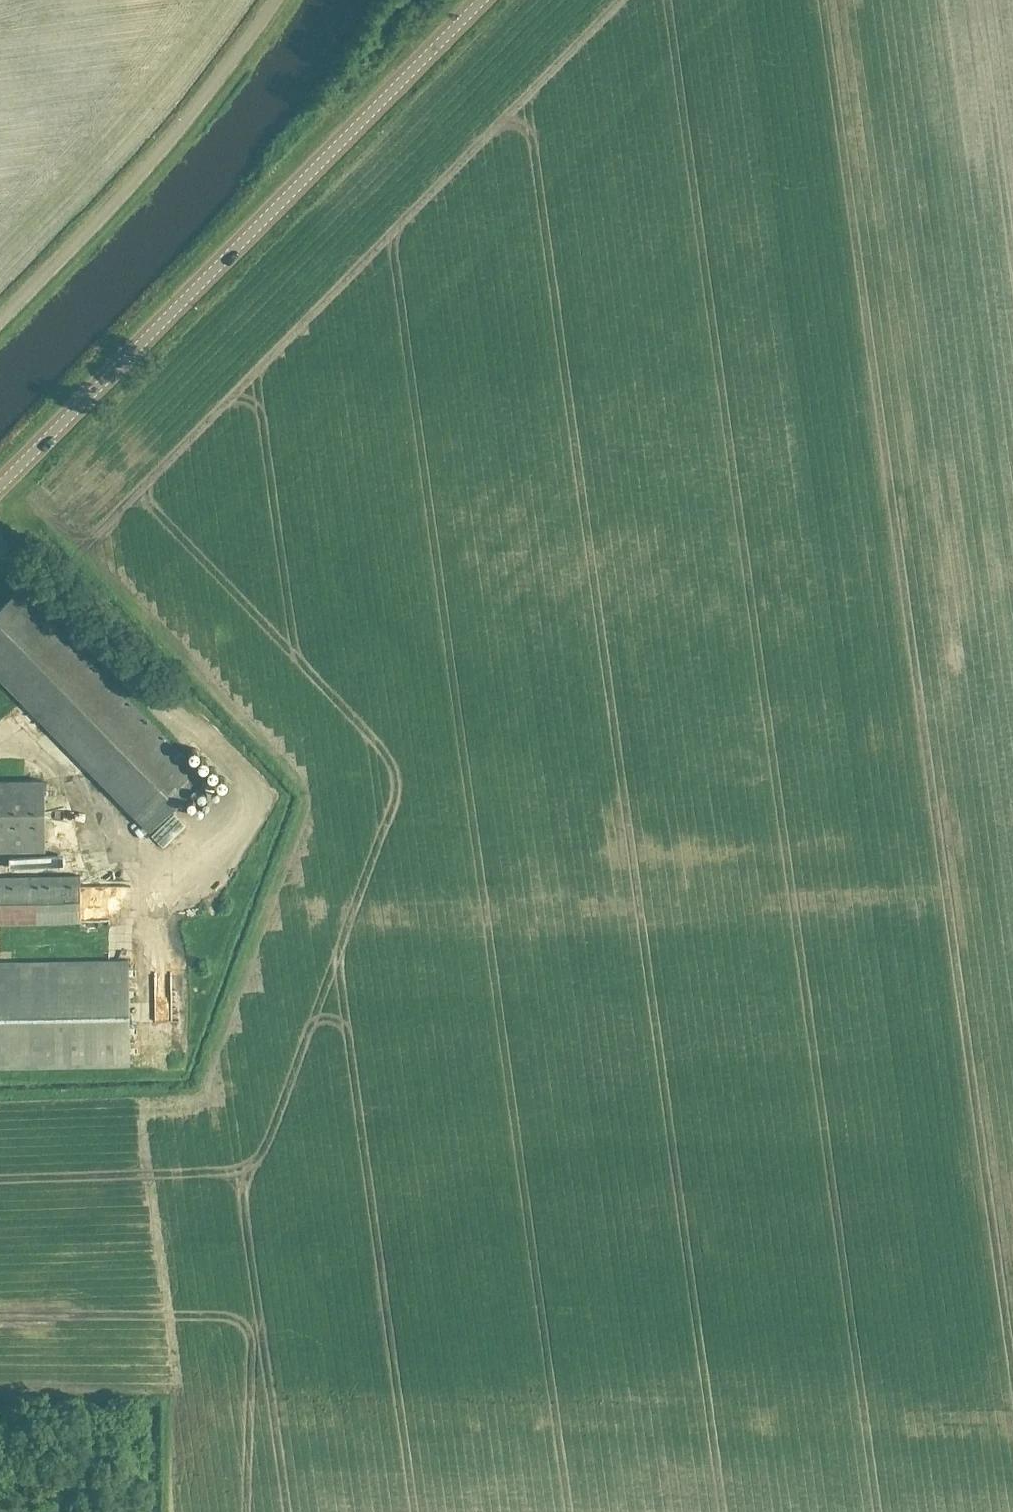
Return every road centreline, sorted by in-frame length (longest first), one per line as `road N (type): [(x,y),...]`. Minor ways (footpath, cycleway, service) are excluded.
road 1 (tertiary): [(0,494),(492,0)]
road 2 (unclassified): [(0,320),(211,92),(276,0)]

